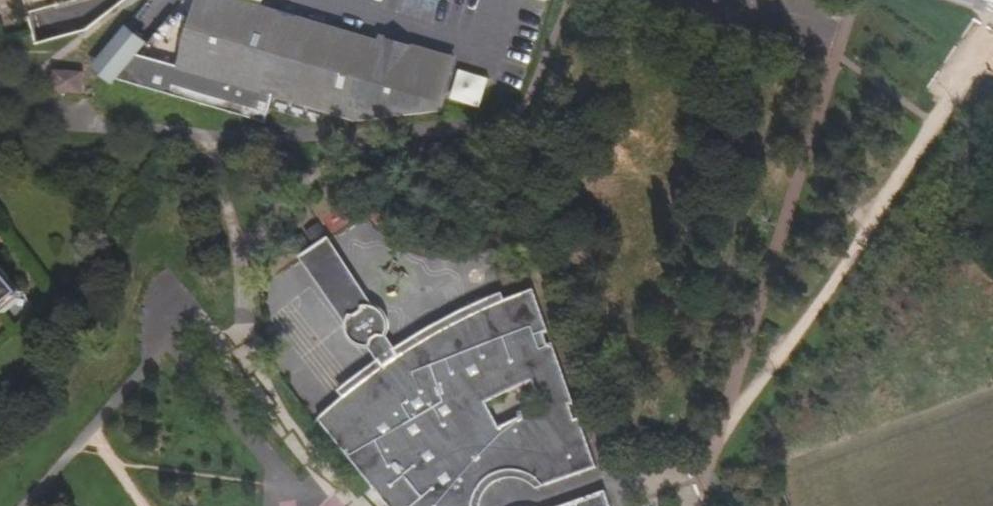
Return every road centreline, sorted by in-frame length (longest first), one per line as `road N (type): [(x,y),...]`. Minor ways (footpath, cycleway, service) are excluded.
road 1 (residential): [(0,80),(27,109),(145,131),(319,136),(457,127),(498,143)]
road 2 (unclassified): [(498,143),(625,505)]

